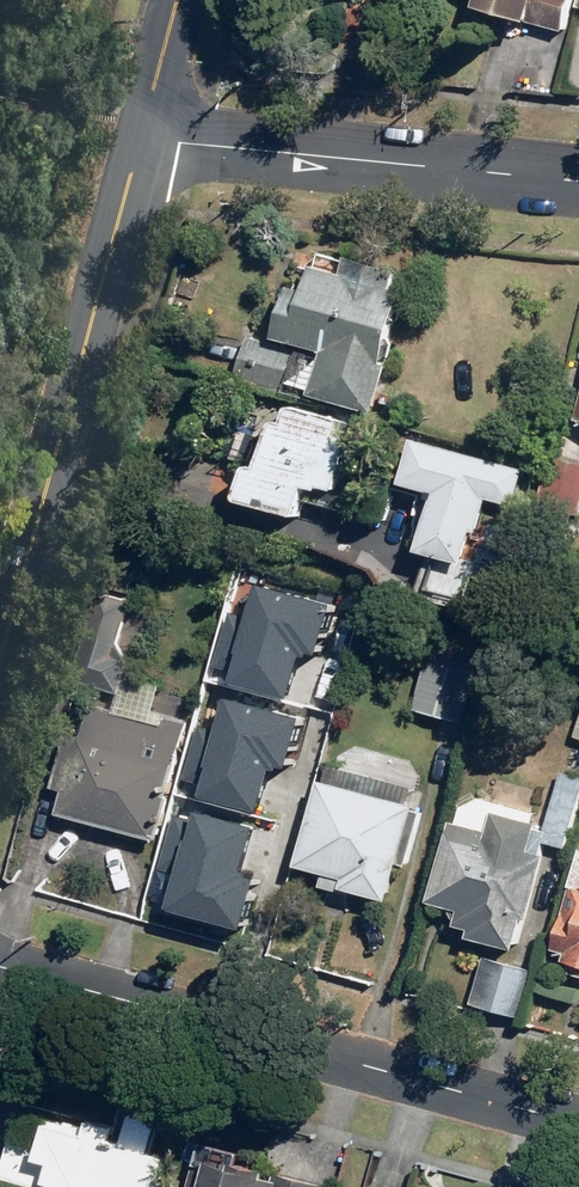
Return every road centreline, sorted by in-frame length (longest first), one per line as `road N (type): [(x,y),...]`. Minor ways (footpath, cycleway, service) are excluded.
road 1 (residential): [(0,967),(578,1124)]
road 2 (tertiary): [(0,660),(138,139)]
road 3 (residential): [(138,139),(578,183)]
road 4 (tertiary): [(138,139),(176,0)]

